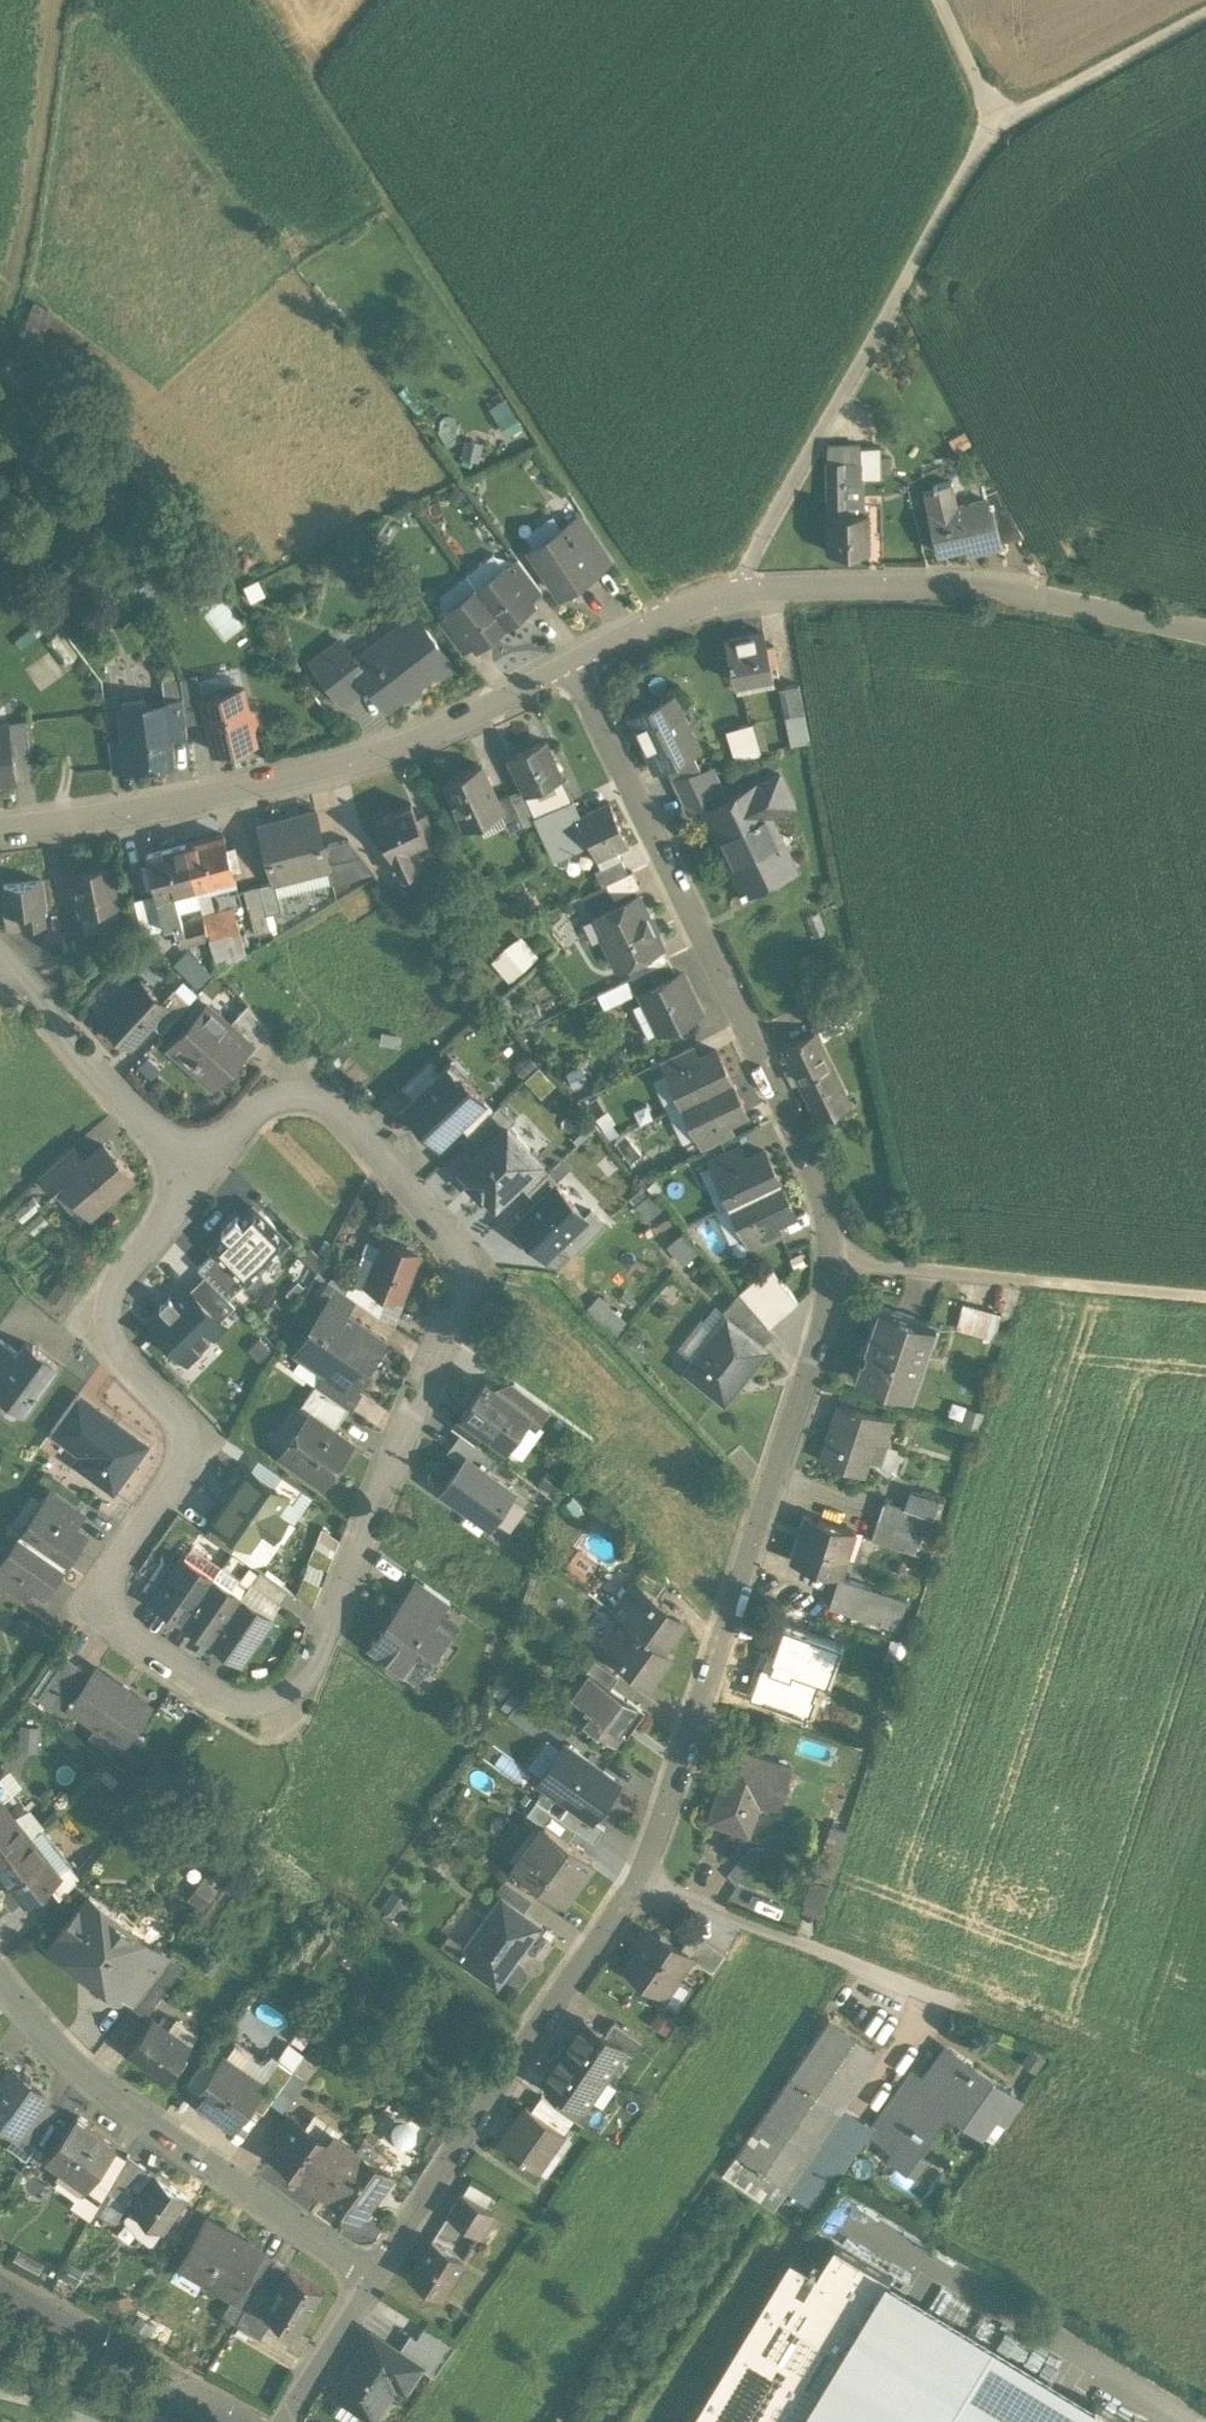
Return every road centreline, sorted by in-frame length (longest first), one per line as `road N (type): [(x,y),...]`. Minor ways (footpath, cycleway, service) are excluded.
road 1 (residential): [(201,1179),(101,1310),(119,1357),(175,1411),(187,1440),(184,1463),(98,1588),(98,1603),(192,1683),(236,1703),(259,1702),(305,1676),(475,1289),(469,1266),(343,1117),(319,1102),(290,1100),(264,1109),(238,1135)]
road 2 (residential): [(634,1885),(796,1416),(838,1259),(818,1172),(571,661)]
road 3 (track): [(651,622),(594,511),(264,0)]
road 4 (residential): [(0,835),(368,760),(469,719),(571,661)]
road 5 (residential): [(375,2279),(130,2109),(57,2043),(0,1976)]
road 6 (residential): [(375,2279),(634,1885)]
road 7 (residential): [(746,592),(932,579),(1205,636)]
road 8 (residential): [(746,592),(745,572),(920,252)]
road 9 (track): [(838,1259),(1205,1299)]
road 10 (residential): [(634,1885),(955,2005)]
road 11 (residential): [(0,955),(201,1179)]
road 12 (tertiary): [(0,2286),(142,2380),(238,2421)]
road 13 (track): [(1205,2098),(955,2005)]
road 14 (residential): [(571,661),(651,622),(746,592)]
road 15 (residential): [(281,2421),(375,2279)]
road 16 (track): [(992,126),(943,0)]

